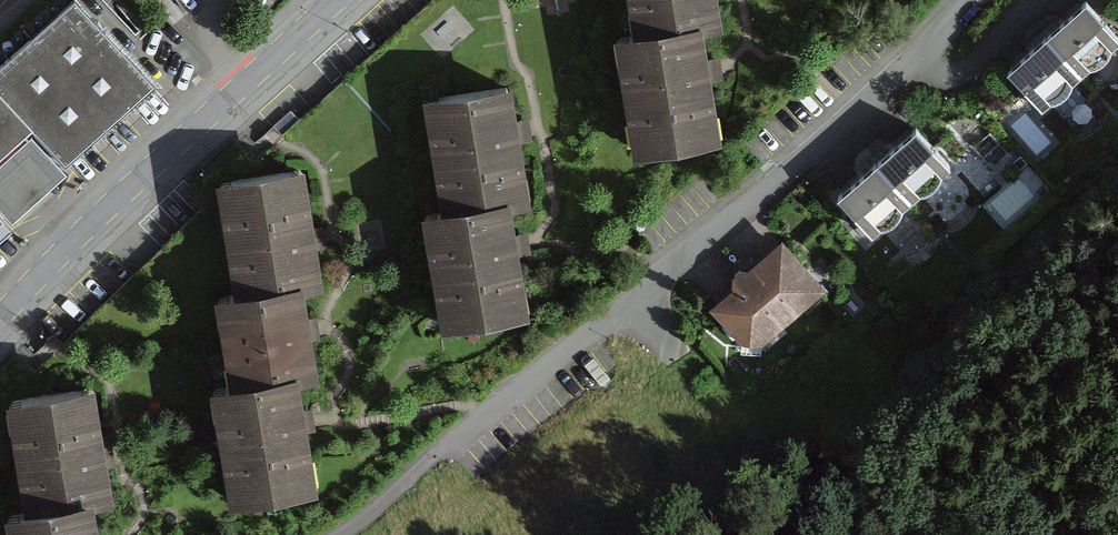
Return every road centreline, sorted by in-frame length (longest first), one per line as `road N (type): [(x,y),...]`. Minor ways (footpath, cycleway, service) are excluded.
road 1 (residential): [(923,53),(434,455)]
road 2 (residential): [(336,0),(0,320)]
road 3 (residential): [(923,53),(944,71),(970,69),(1041,0)]

